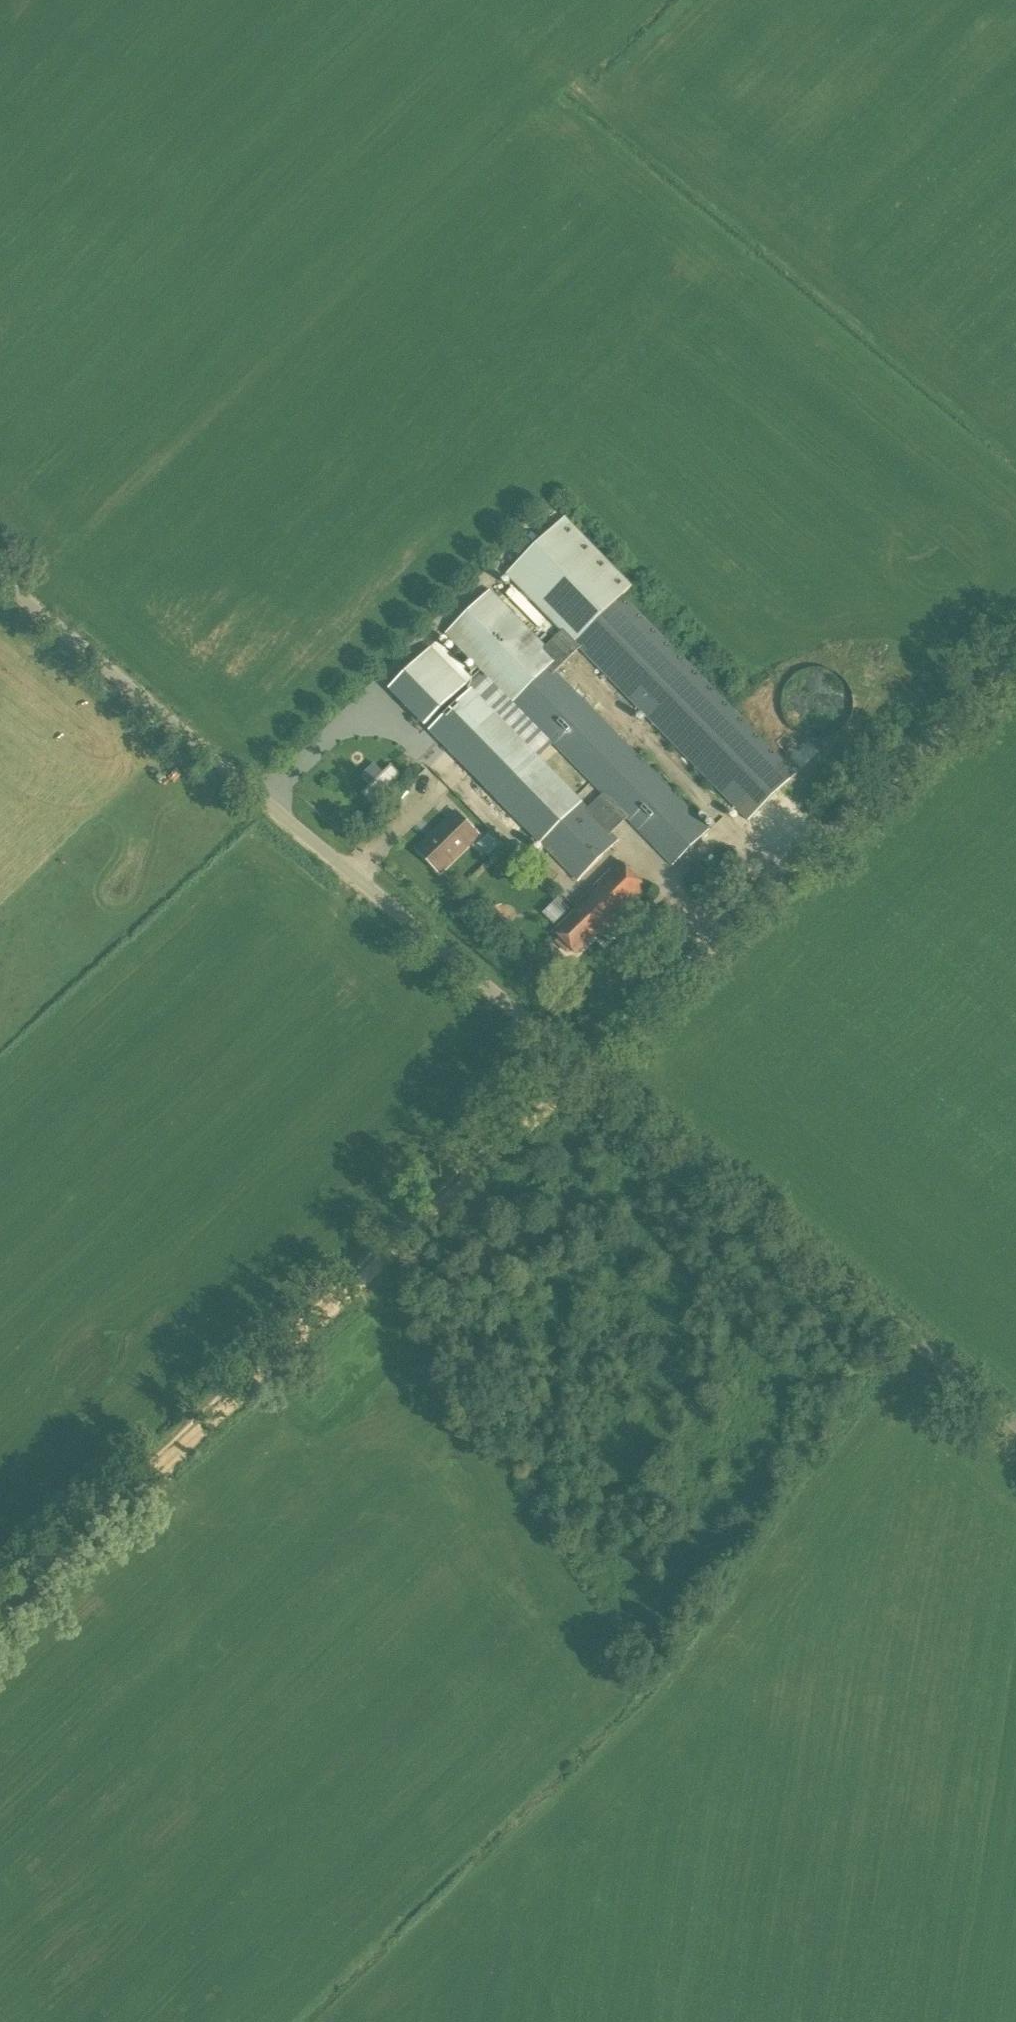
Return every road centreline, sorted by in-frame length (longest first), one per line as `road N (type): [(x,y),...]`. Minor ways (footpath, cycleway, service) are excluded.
road 1 (track): [(0,1617),(585,1065)]
road 2 (unclassified): [(585,1065),(0,579)]
road 3 (unclassified): [(585,1065),(1015,647)]
road 4 (unclassified): [(1015,1423),(585,1065)]

